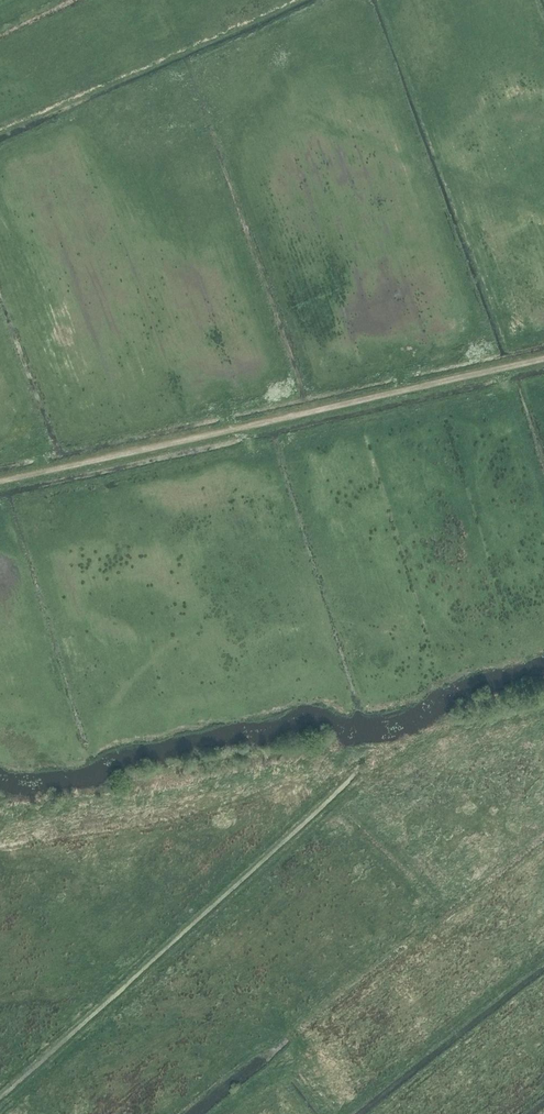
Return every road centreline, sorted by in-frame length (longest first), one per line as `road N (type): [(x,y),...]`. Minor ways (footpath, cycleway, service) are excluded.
road 1 (track): [(0,482),(543,362)]

